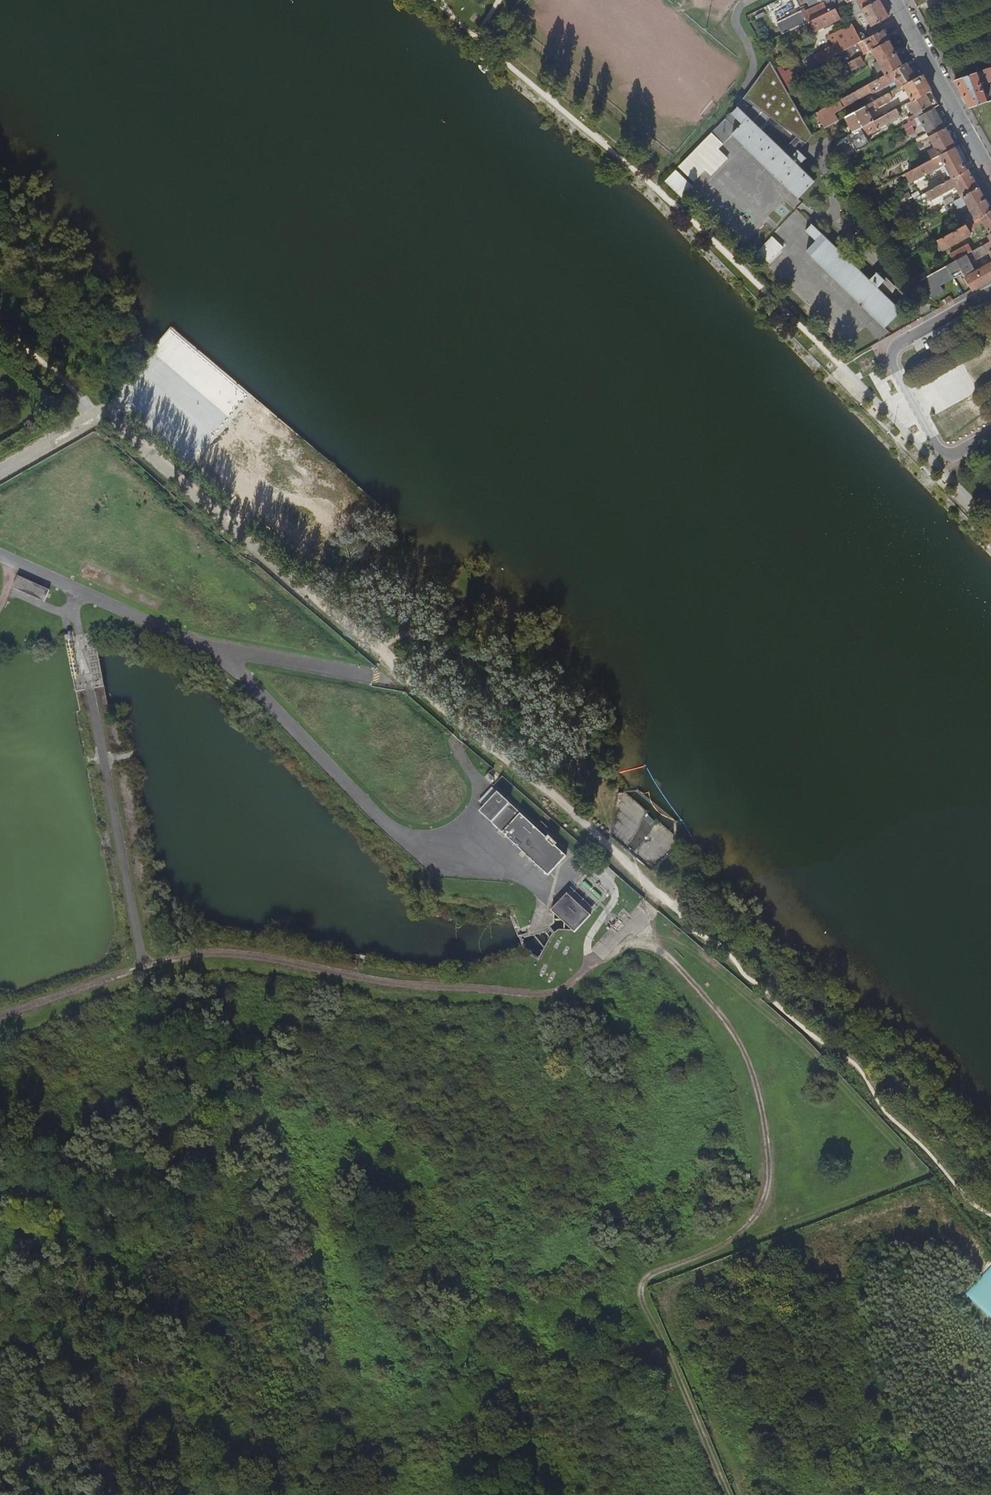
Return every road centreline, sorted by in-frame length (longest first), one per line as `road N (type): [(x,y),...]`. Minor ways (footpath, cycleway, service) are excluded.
road 1 (track): [(0,1018),(145,966),(215,955),(402,985),(551,996),(637,930),(652,888)]
road 2 (track): [(637,930),(710,1002),(741,1048),(761,1105),(769,1178),(751,1222),(642,1286),(727,1494)]
road 3 (residential): [(990,435),(948,455),(930,440),(894,359),(902,342),(990,291)]
road 4 (secondary): [(990,176),(893,0)]

